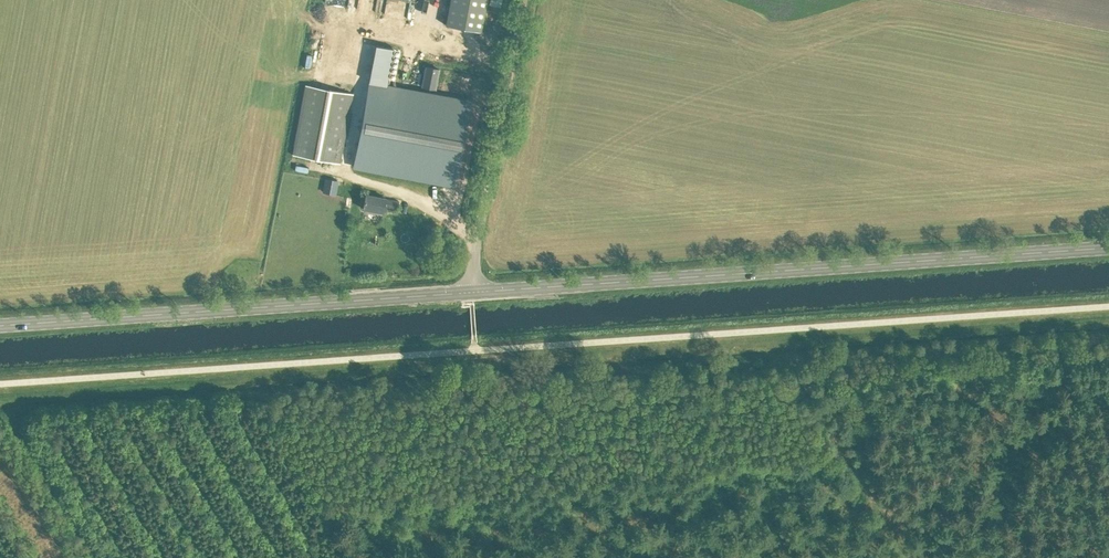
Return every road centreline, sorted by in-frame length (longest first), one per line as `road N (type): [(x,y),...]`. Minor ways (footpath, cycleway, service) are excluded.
road 1 (primary): [(472,292),(1108,248)]
road 2 (primary): [(0,325),(472,292)]
road 3 (unclassified): [(472,292),(523,0)]

